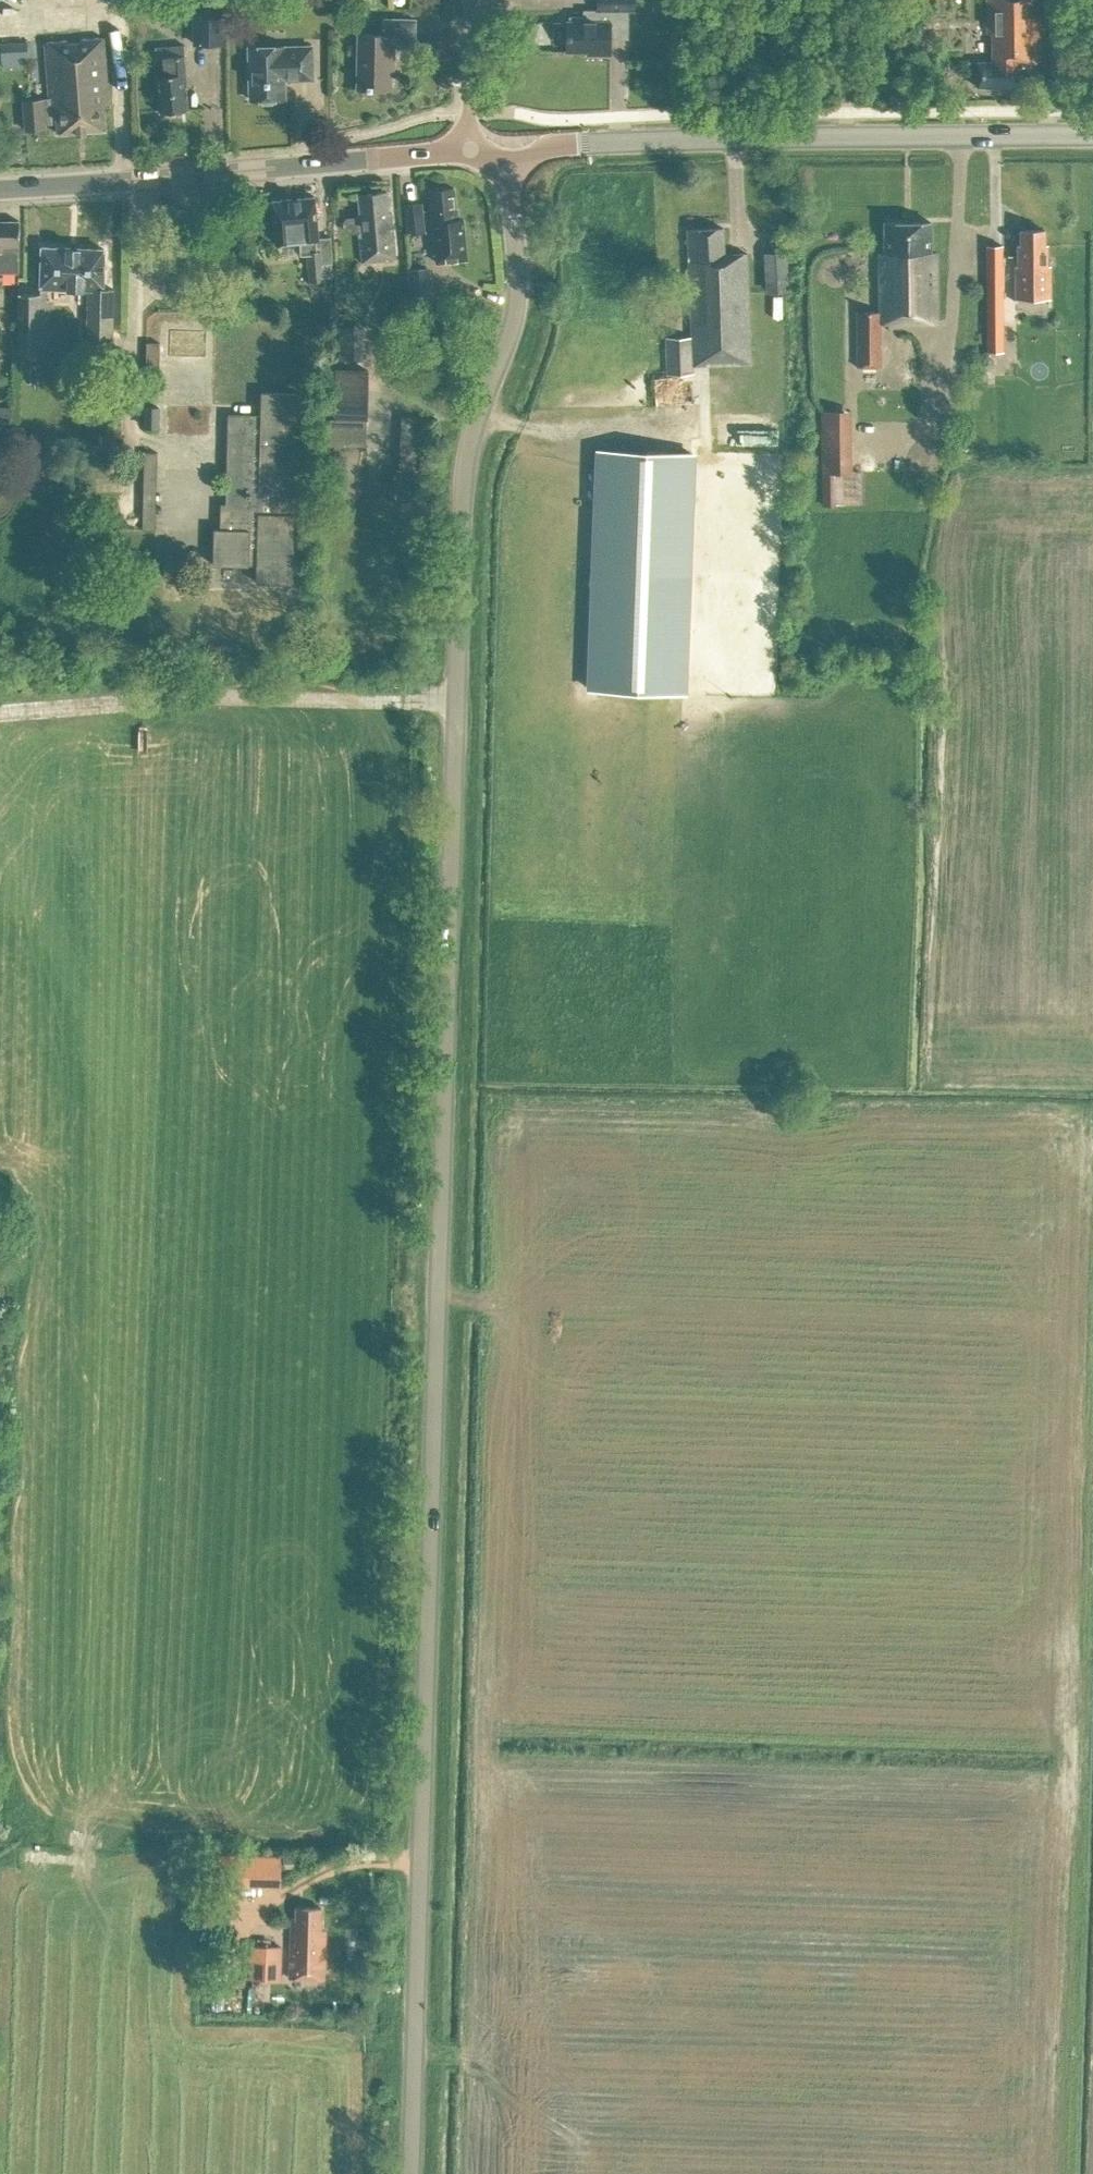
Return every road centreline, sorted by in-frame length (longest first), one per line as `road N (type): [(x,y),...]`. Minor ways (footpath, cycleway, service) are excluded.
road 1 (unclassified): [(411,2173),(459,539),(469,462),(515,315),(509,149)]
road 2 (tertiary): [(509,149),(1092,139)]
road 3 (tertiary): [(0,189),(139,184),(471,152)]
road 4 (unclassified): [(471,152),(470,0)]

